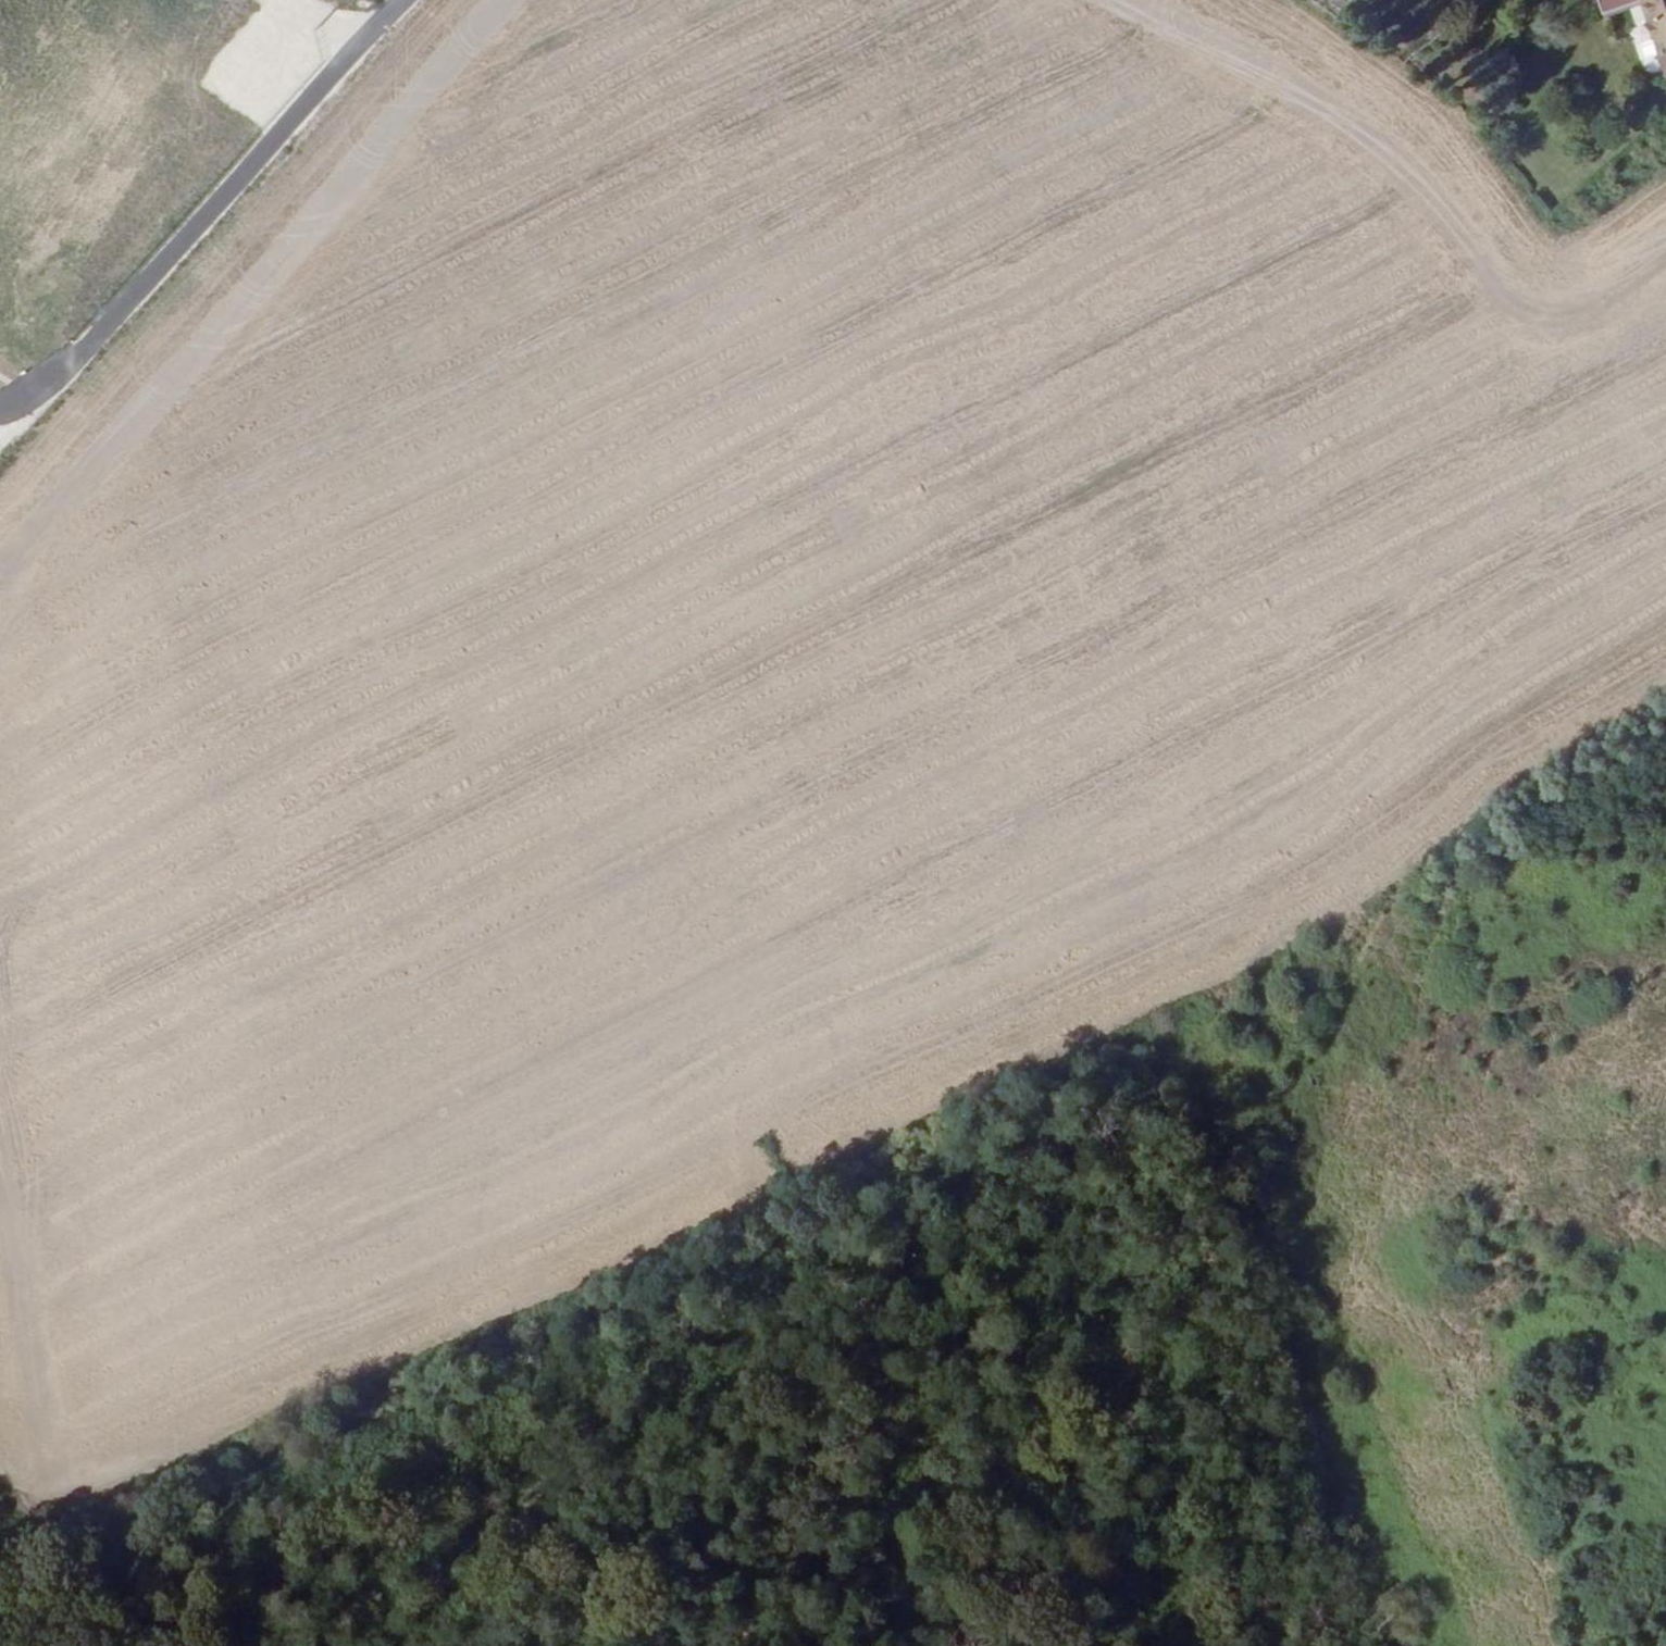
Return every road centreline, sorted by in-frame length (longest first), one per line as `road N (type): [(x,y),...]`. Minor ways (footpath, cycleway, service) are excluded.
road 1 (track): [(1290,1169),(1397,931),(1665,774)]

